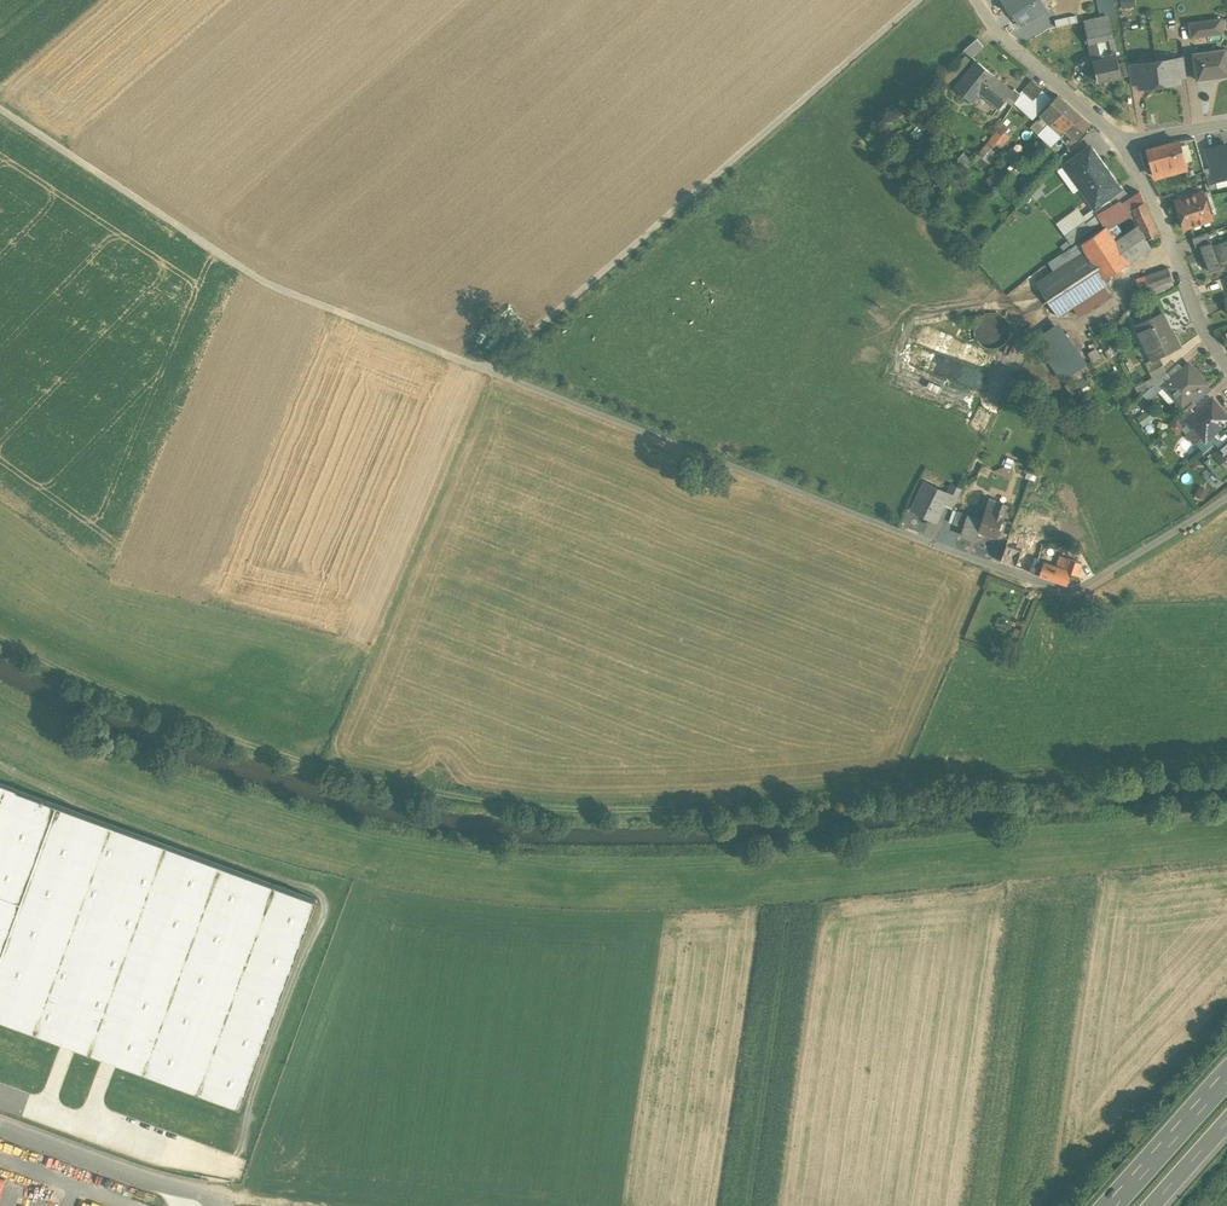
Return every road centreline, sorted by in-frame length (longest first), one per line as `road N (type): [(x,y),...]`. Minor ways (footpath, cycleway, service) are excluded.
road 1 (residential): [(922,0),(491,367),(893,529),(1073,591),(1226,495)]
road 2 (track): [(0,635),(238,741),(339,772),(538,813),(707,814),(1226,770)]
road 3 (track): [(0,107),(269,283),(491,367)]
road 4 (residential): [(0,1120),(192,1192),(332,1205)]
road 5 (residential): [(1226,365),(1123,142)]
road 6 (track): [(1226,1029),(1066,1205)]
road 7 (residential): [(976,0),(998,31),(1123,142)]
road 8 (motorway): [(1226,1082),(1113,1205)]

